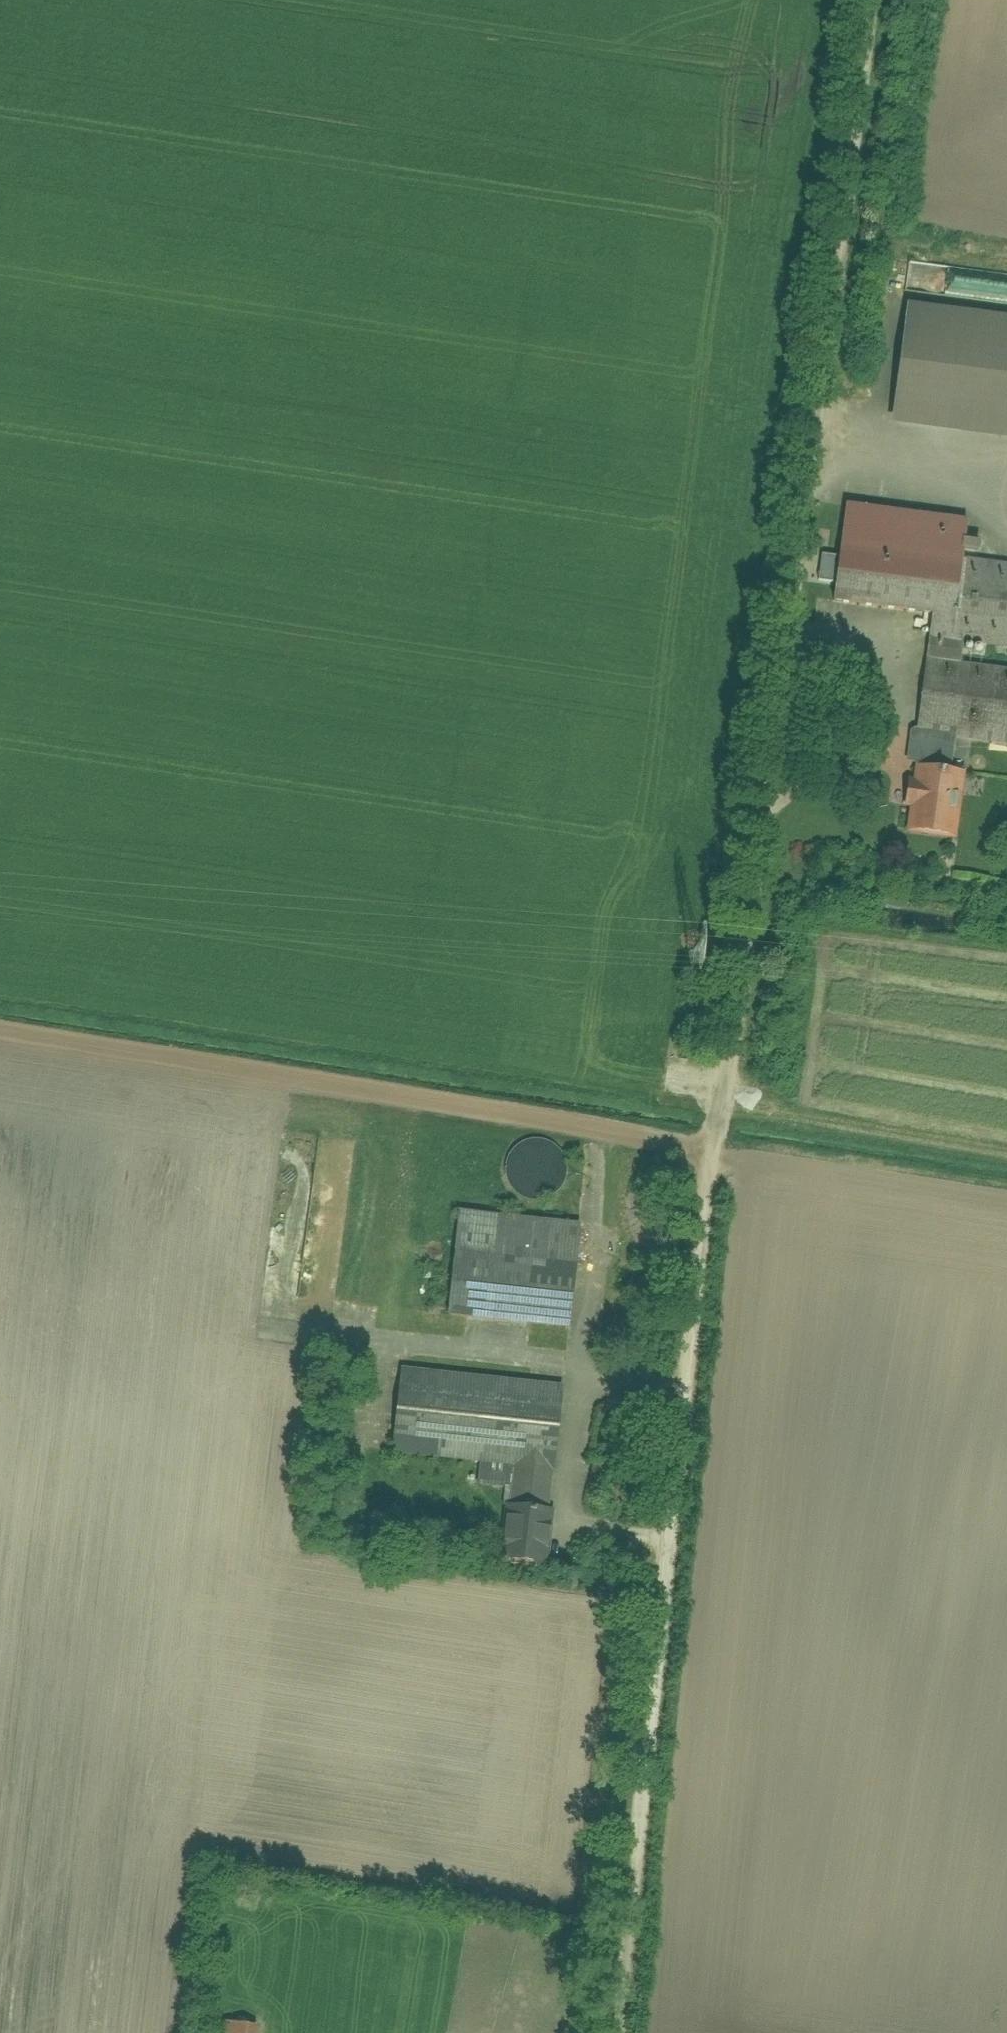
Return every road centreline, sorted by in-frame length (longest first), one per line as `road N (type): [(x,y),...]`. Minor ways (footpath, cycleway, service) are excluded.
road 1 (residential): [(614,2032),(682,1381),(872,0)]
road 2 (track): [(0,1024),(721,1137)]

